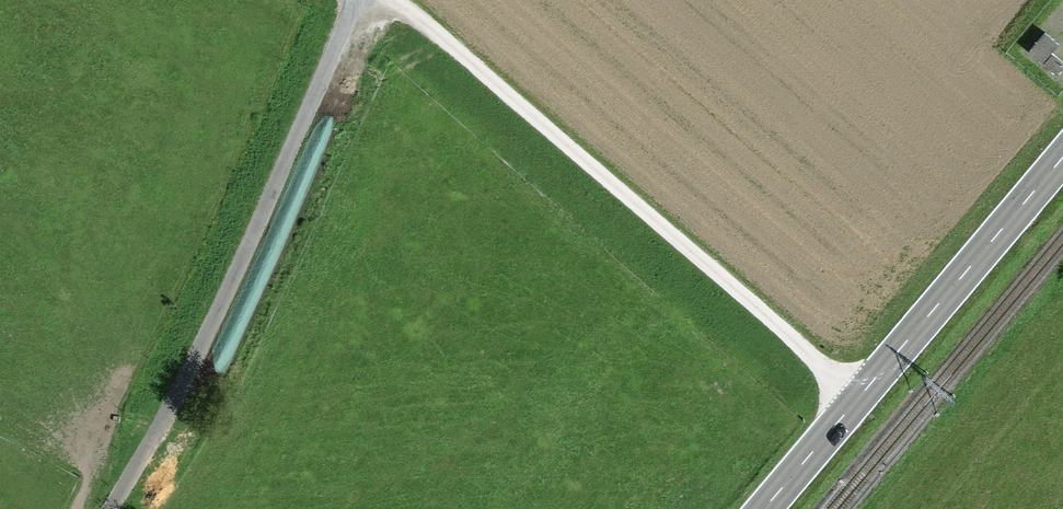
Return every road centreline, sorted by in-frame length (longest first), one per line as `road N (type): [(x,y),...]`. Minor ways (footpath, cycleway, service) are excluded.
road 1 (track): [(385,0),(859,399)]
road 2 (track): [(349,0),(232,270),(102,508)]
road 3 (primary): [(765,508),(1062,158)]

